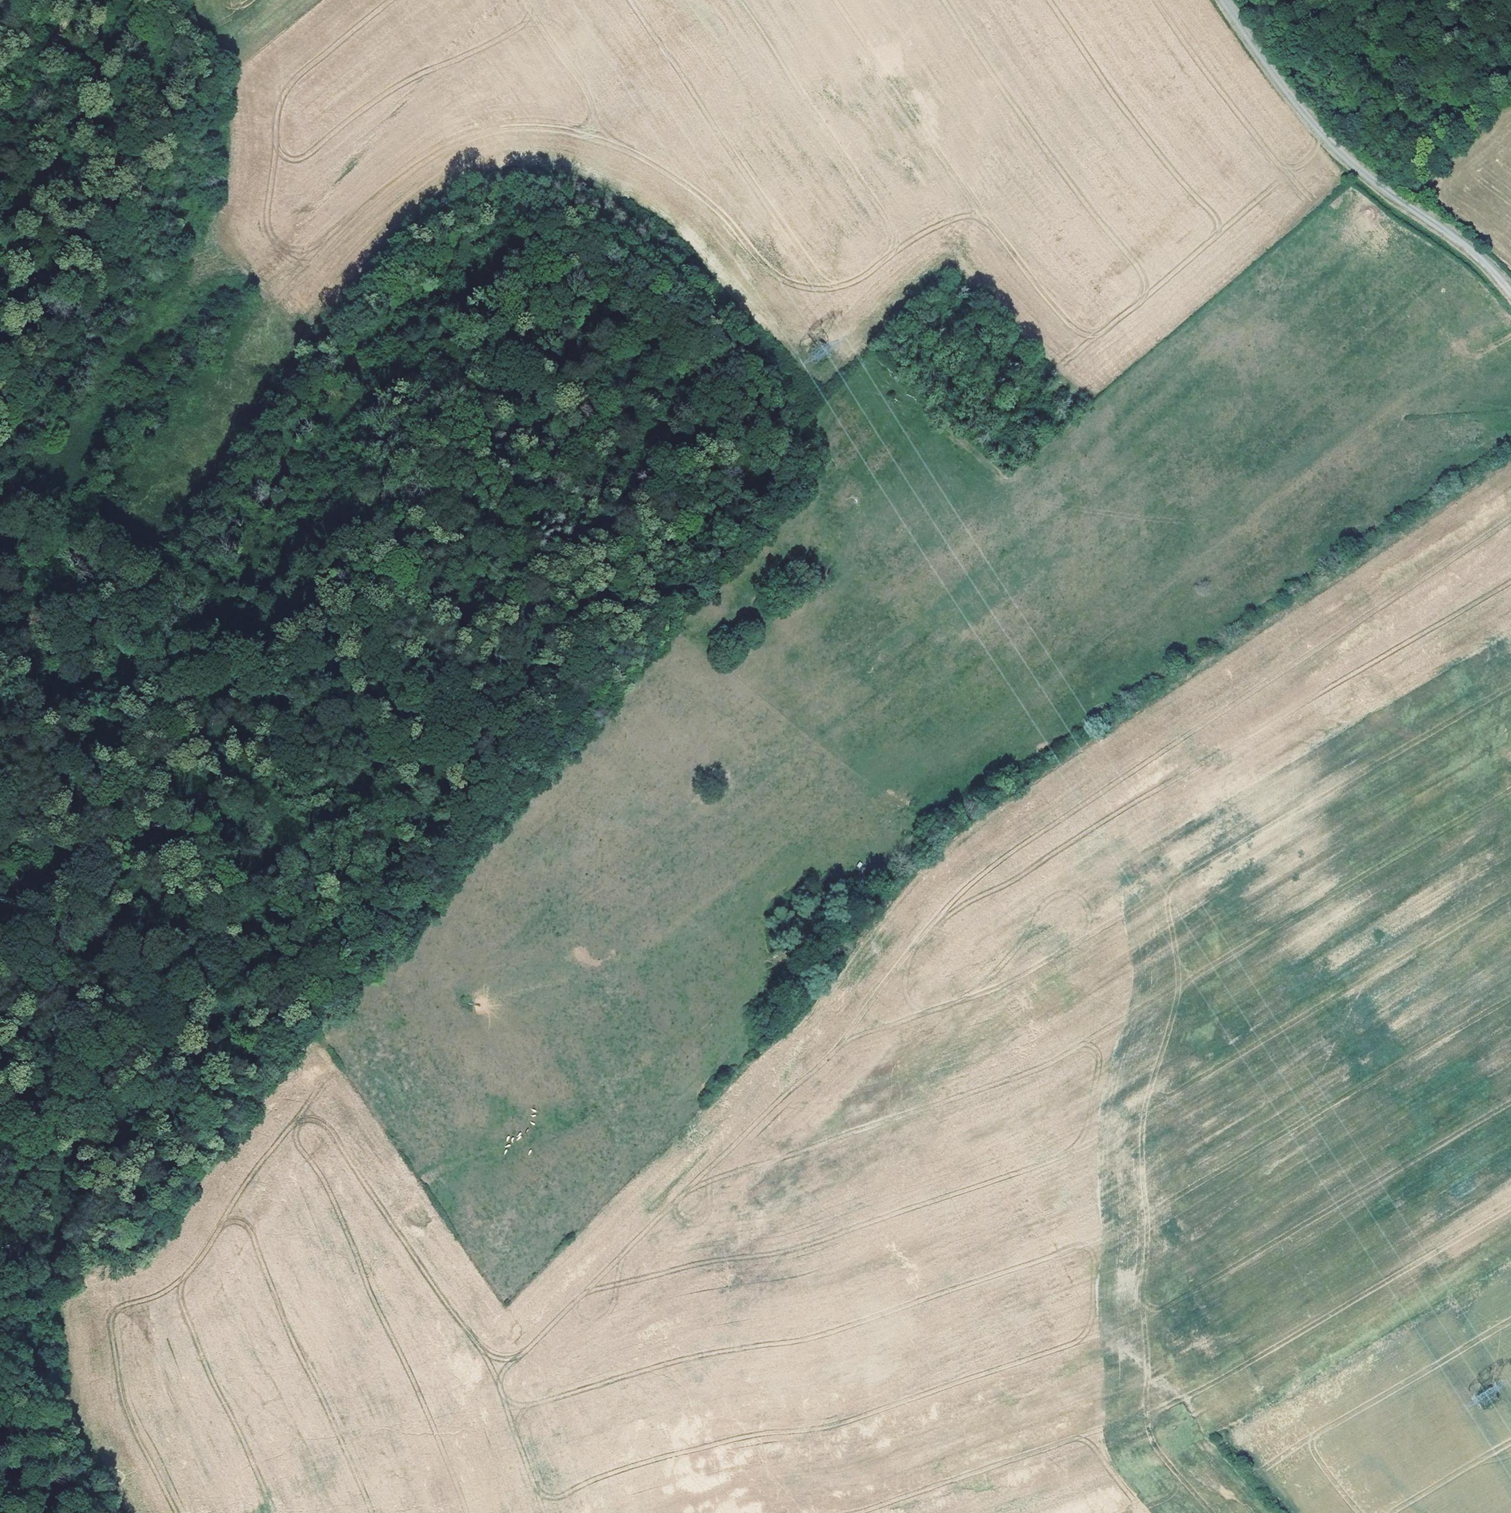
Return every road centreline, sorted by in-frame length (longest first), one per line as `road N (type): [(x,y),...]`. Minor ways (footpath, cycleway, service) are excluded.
road 1 (track): [(1510,299),(1466,251),(1334,151),(1226,0)]
road 2 (track): [(0,767),(143,822),(258,995)]
road 3 (track): [(0,1387),(88,1512)]
road 4 (track): [(82,0),(0,102)]

